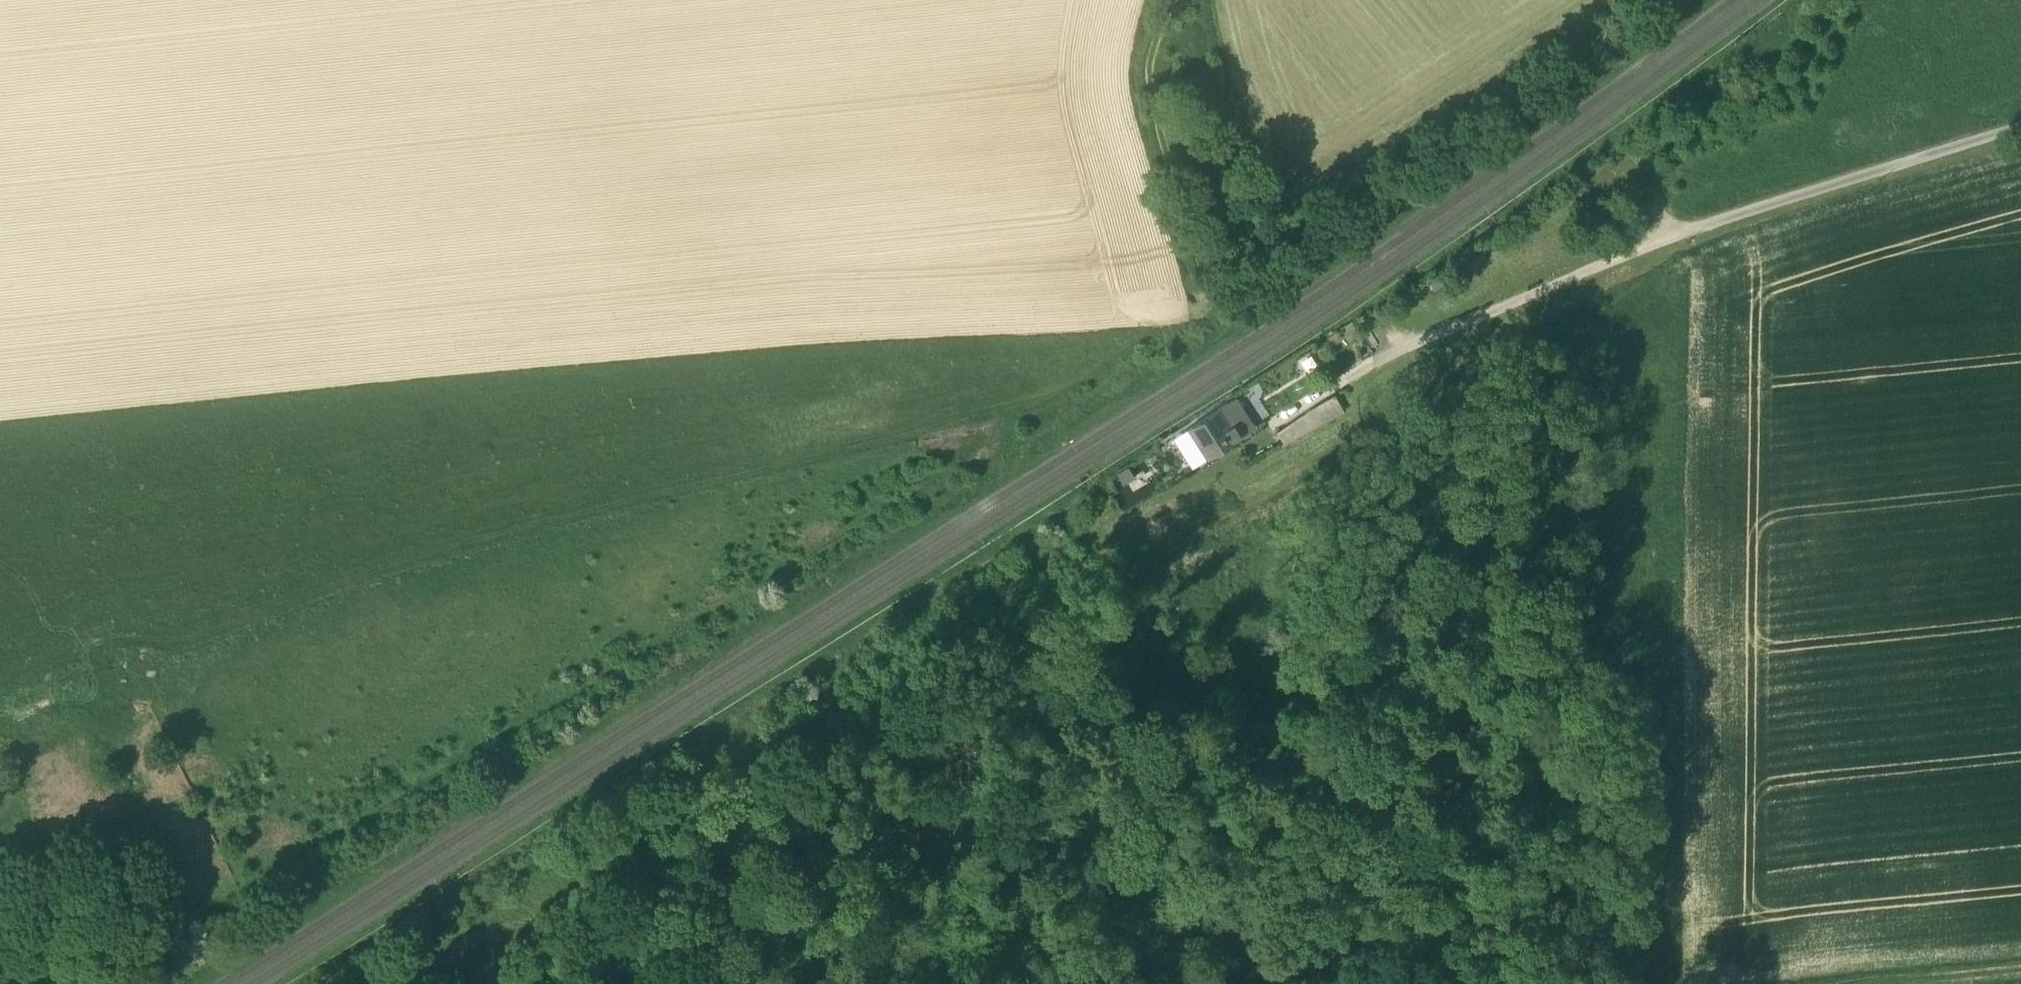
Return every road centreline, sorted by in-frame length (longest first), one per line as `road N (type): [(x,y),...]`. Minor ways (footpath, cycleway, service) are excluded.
road 1 (track): [(2020,130),(1774,204),(1511,304),(1345,379)]
road 2 (track): [(1225,322),(1167,86),(1195,0)]
road 3 (track): [(2020,966),(1850,983)]

